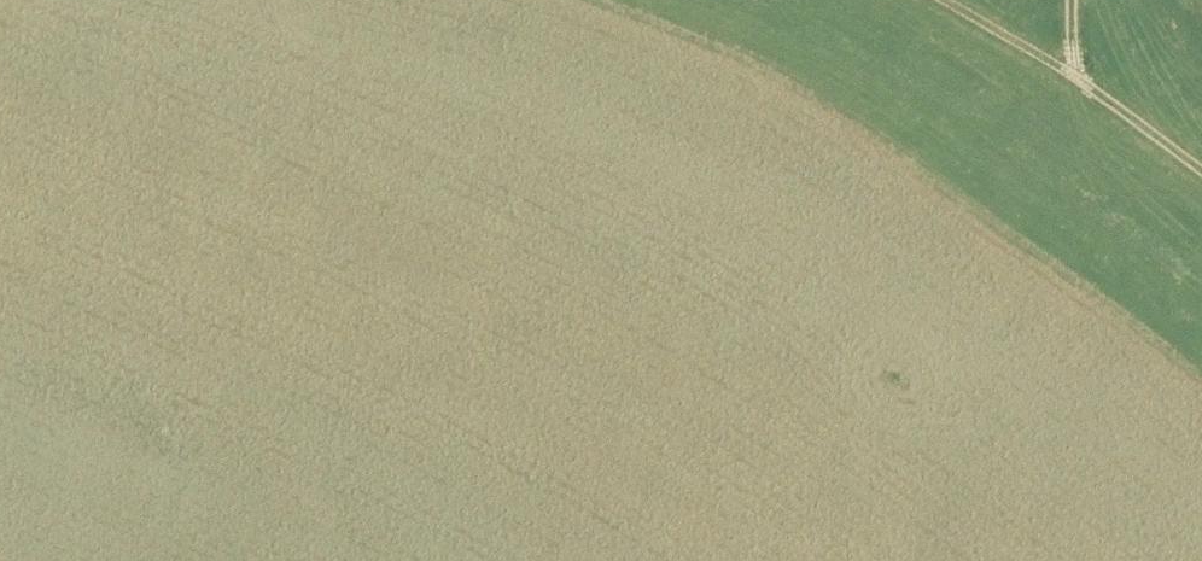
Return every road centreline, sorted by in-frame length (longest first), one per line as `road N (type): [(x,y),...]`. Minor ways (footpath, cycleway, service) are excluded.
road 1 (track): [(1201,172),(1073,75),(943,0)]

